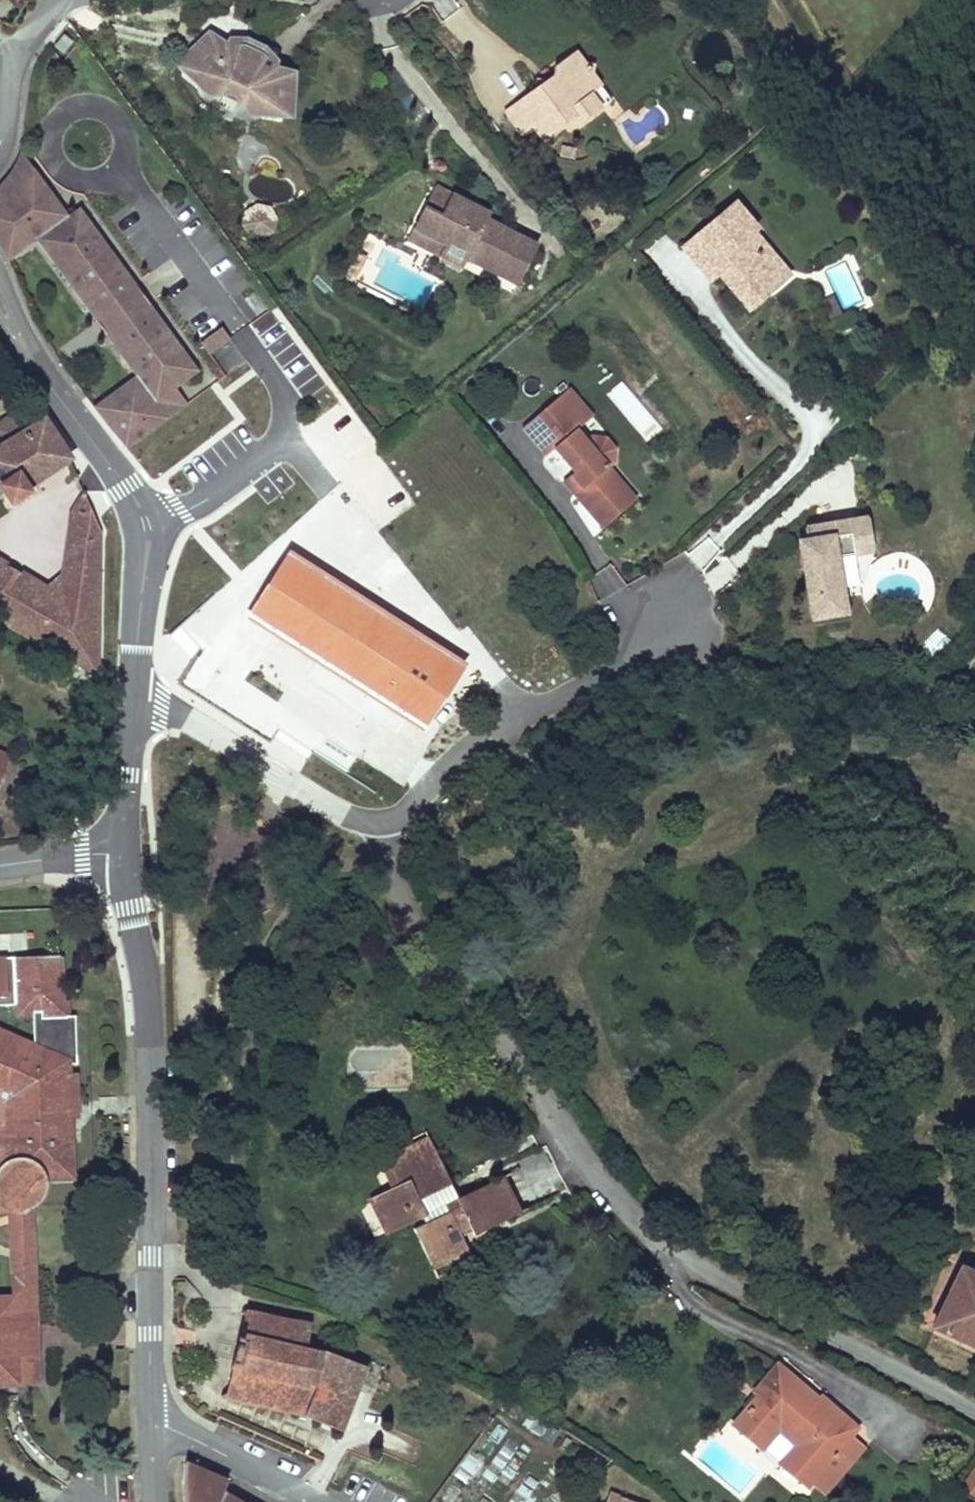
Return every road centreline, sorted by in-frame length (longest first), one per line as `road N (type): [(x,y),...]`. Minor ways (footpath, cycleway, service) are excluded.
road 1 (residential): [(351,720),(368,755),(398,881),(431,947),(625,1205),(741,1288),(974,1403)]
road 2 (tertiary): [(149,1004),(151,1425)]
road 3 (residential): [(671,610),(607,684),(543,706),(497,736),(422,737),(351,720)]
road 4 (track): [(921,700),(748,650),(607,684)]
road 5 (residential): [(131,529),(351,720)]
road 6 (tertiary): [(131,529),(136,623),(128,737)]
road 7 (residential): [(151,1425),(167,1426),(316,1501)]
road 8 (tertiary): [(50,386),(116,479),(131,529)]
road 9 (tertiary): [(117,855),(120,907),(149,1004)]
road 10 (tertiary): [(149,1004),(135,853)]
road 11 (tertiary): [(50,386),(0,273)]

